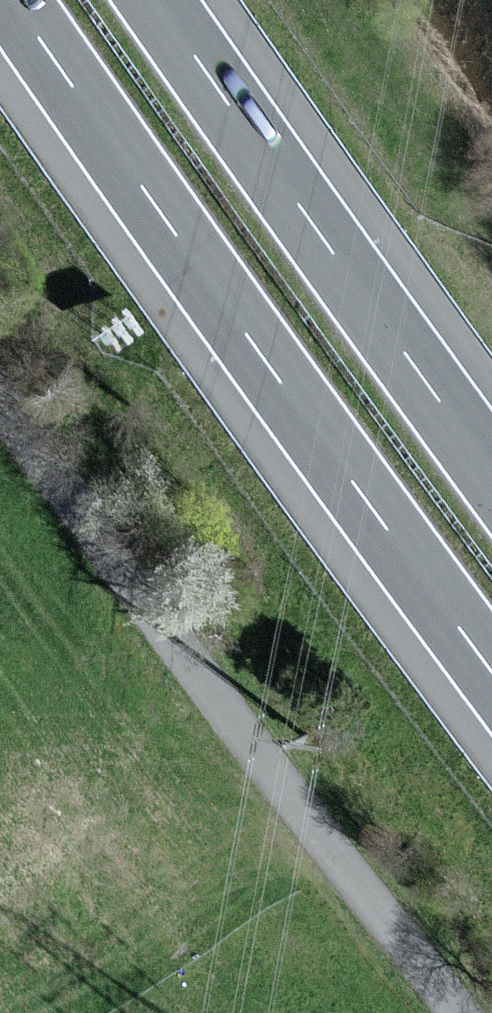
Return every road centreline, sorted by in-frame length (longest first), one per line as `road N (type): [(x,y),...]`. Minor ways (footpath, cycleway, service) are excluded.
road 1 (motorway): [(9,0),(491,672)]
road 2 (unclassified): [(459,1012),(0,396)]
road 3 (motorway): [(491,471),(157,0)]

